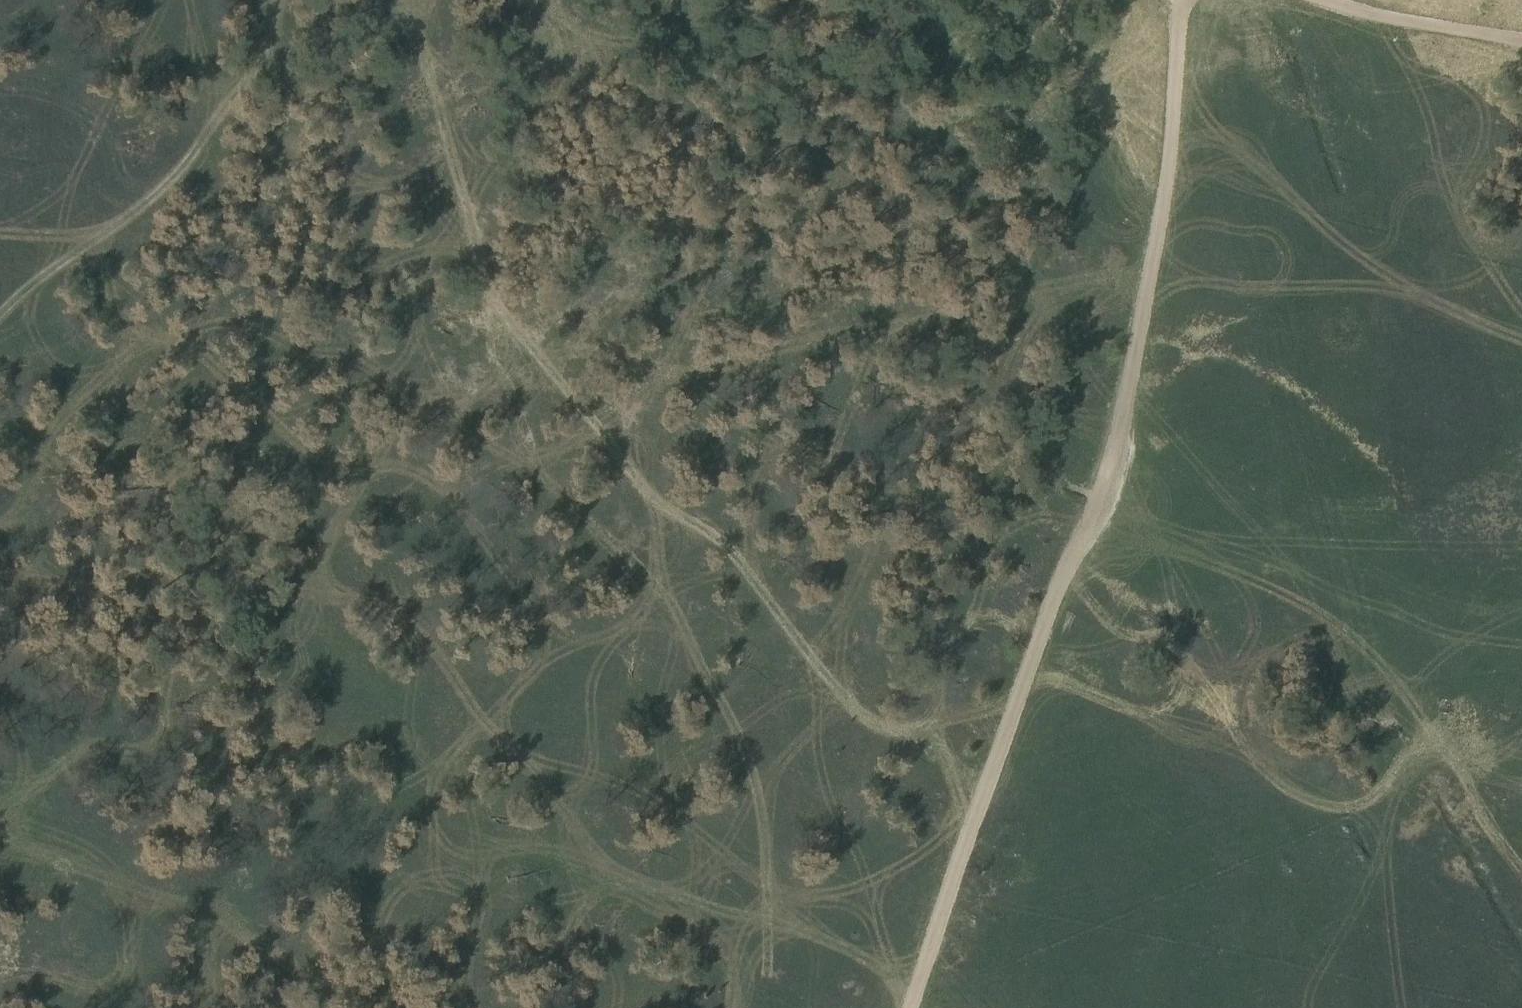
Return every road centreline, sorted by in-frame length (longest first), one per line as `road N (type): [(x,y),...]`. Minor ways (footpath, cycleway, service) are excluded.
road 1 (track): [(1182,0),(1162,214),(1131,364),(909,1007)]
road 2 (track): [(320,0),(0,299)]
road 3 (track): [(1315,0),(1521,39)]

